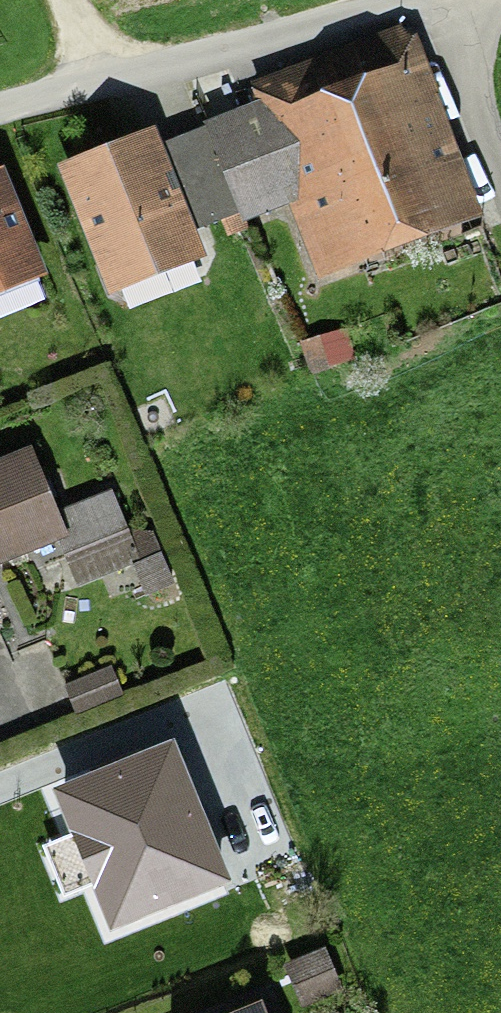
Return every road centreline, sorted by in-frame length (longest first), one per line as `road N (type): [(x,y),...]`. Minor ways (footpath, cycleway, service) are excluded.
road 1 (residential): [(0,107),(421,0)]
road 2 (residential): [(455,0),(500,171)]

